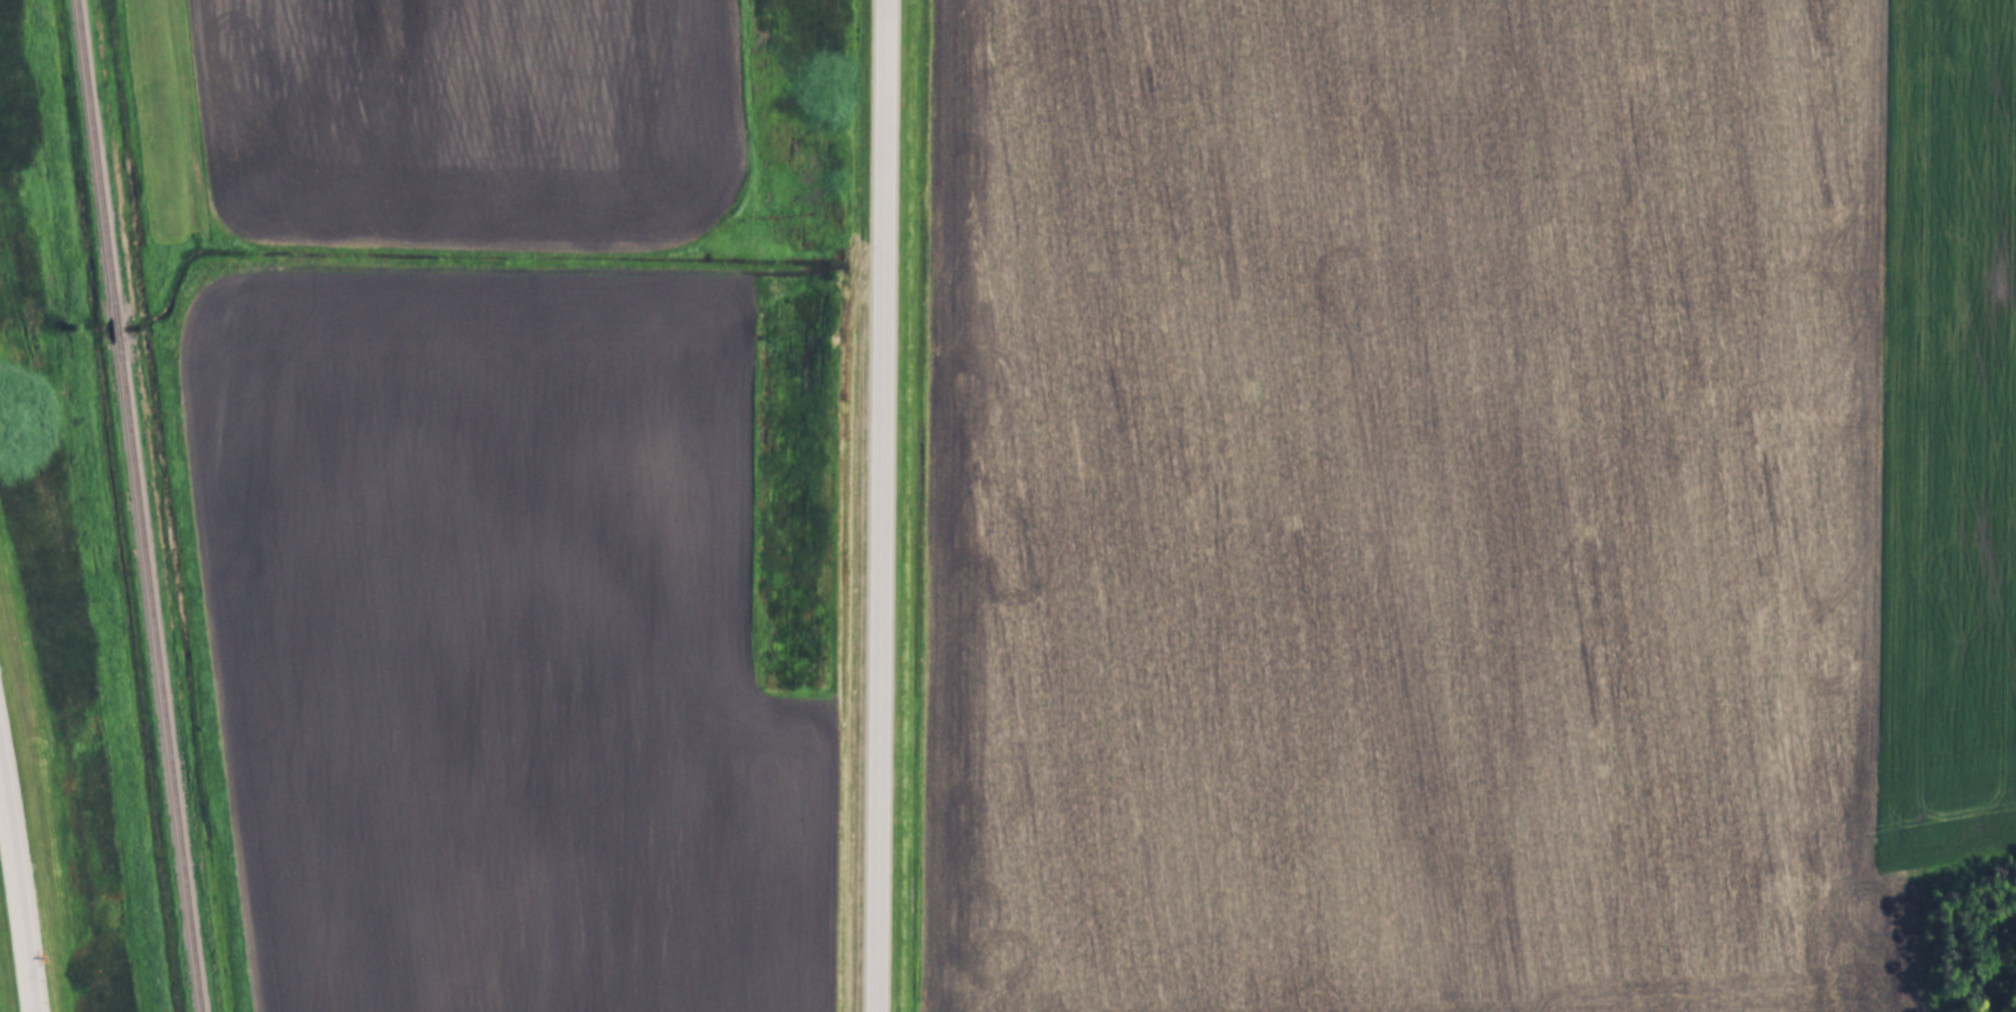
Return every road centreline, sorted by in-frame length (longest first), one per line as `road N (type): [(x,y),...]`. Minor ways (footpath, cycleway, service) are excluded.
road 1 (primary): [(880,1011),(890,0)]
road 2 (motorway): [(32,1011),(0,771)]

